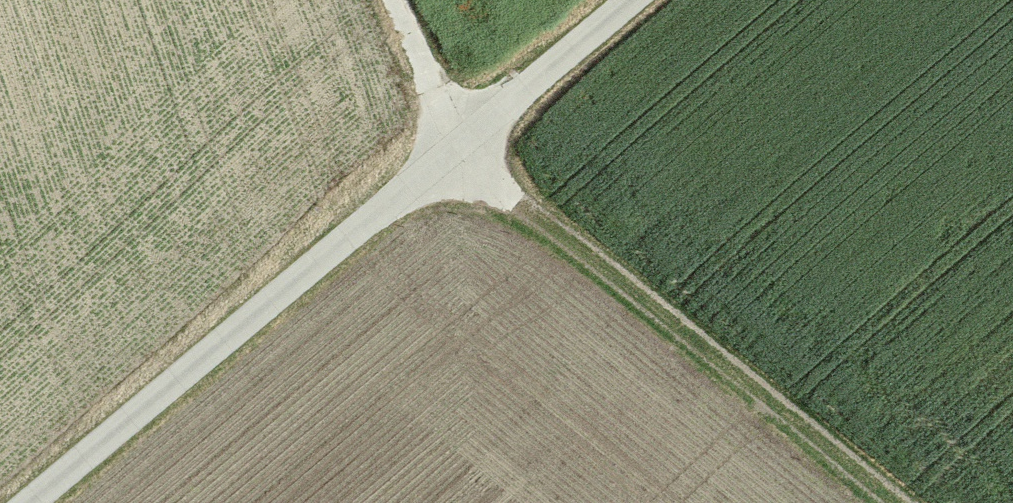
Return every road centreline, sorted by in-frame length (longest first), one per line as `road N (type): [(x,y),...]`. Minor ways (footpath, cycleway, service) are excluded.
road 1 (unclassified): [(629,0),(29,502)]
road 2 (track): [(900,502),(458,144),(396,0)]

